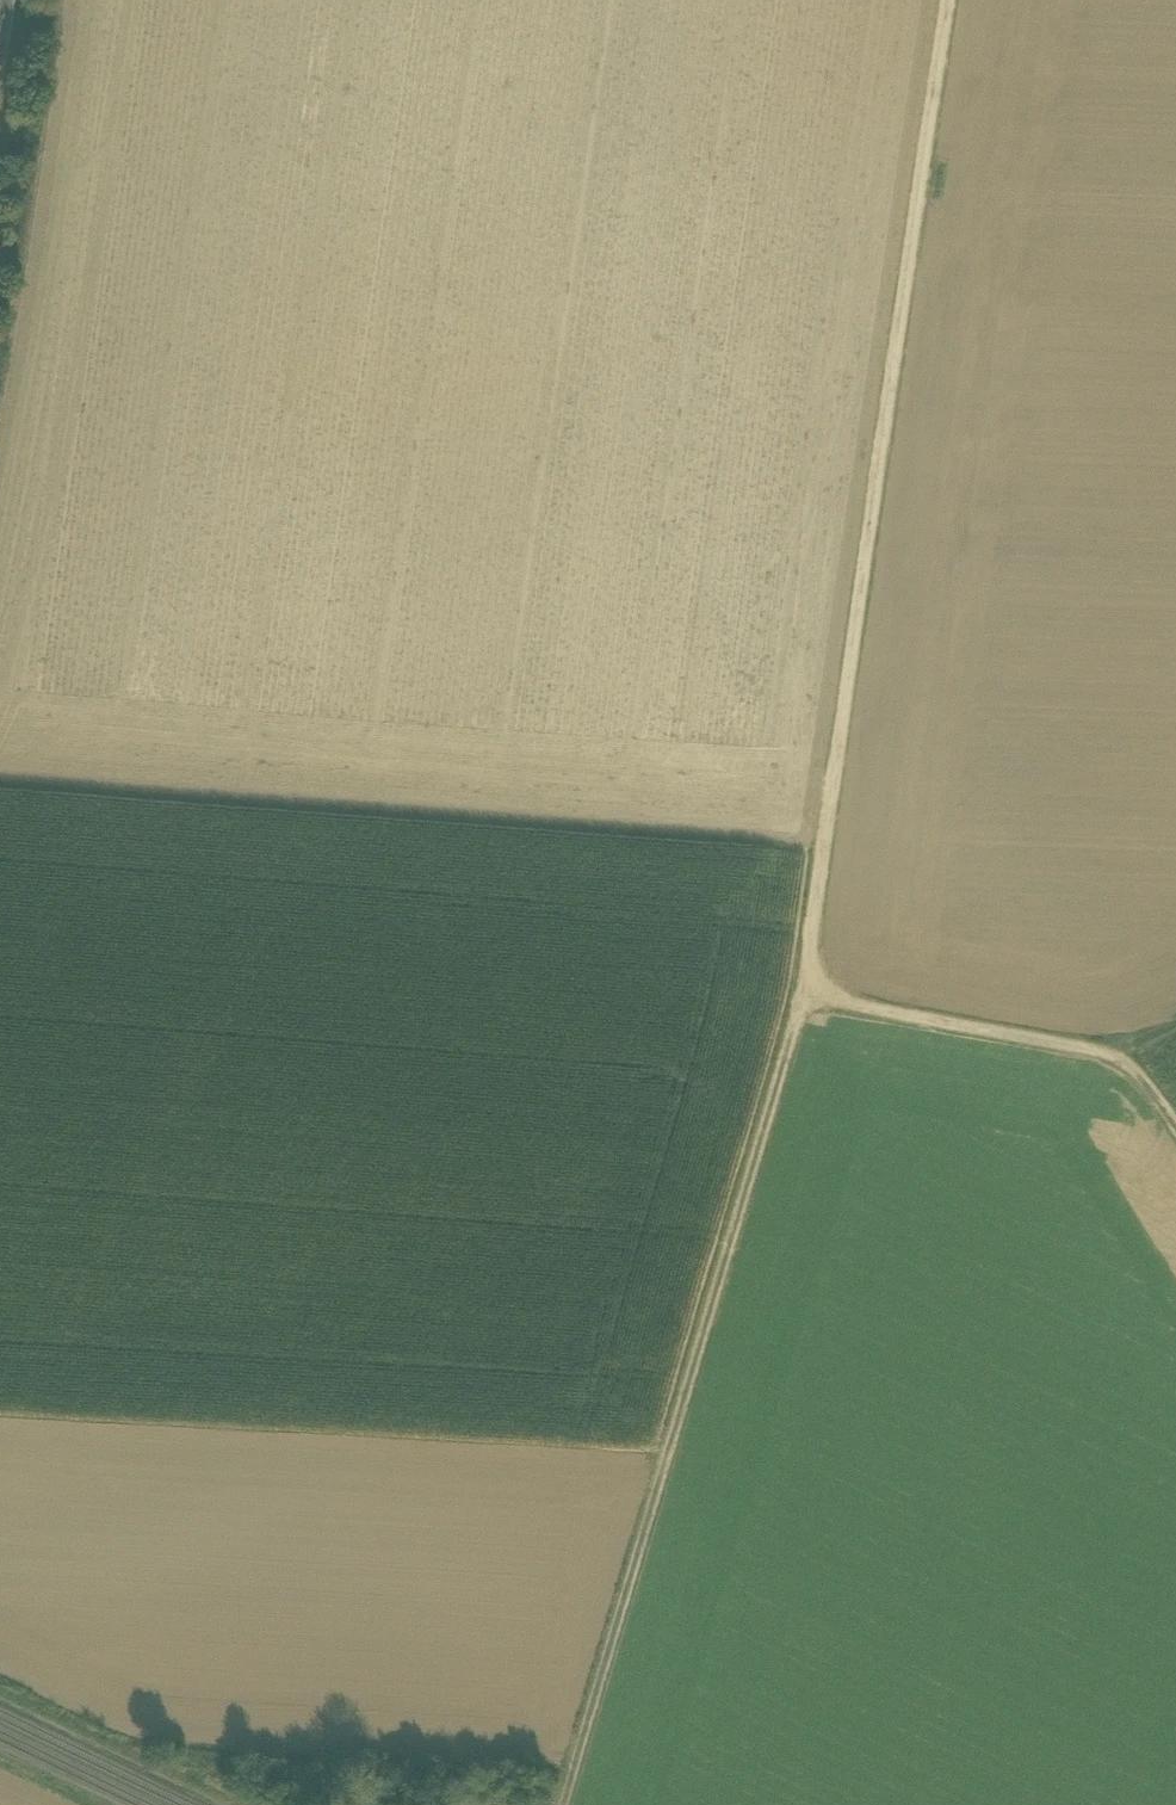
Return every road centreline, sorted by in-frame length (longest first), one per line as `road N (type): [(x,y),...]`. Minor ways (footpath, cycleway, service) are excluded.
road 1 (track): [(1175,1130),(1119,1048),(802,995),(948,0)]
road 2 (track): [(565,1804),(802,995)]

